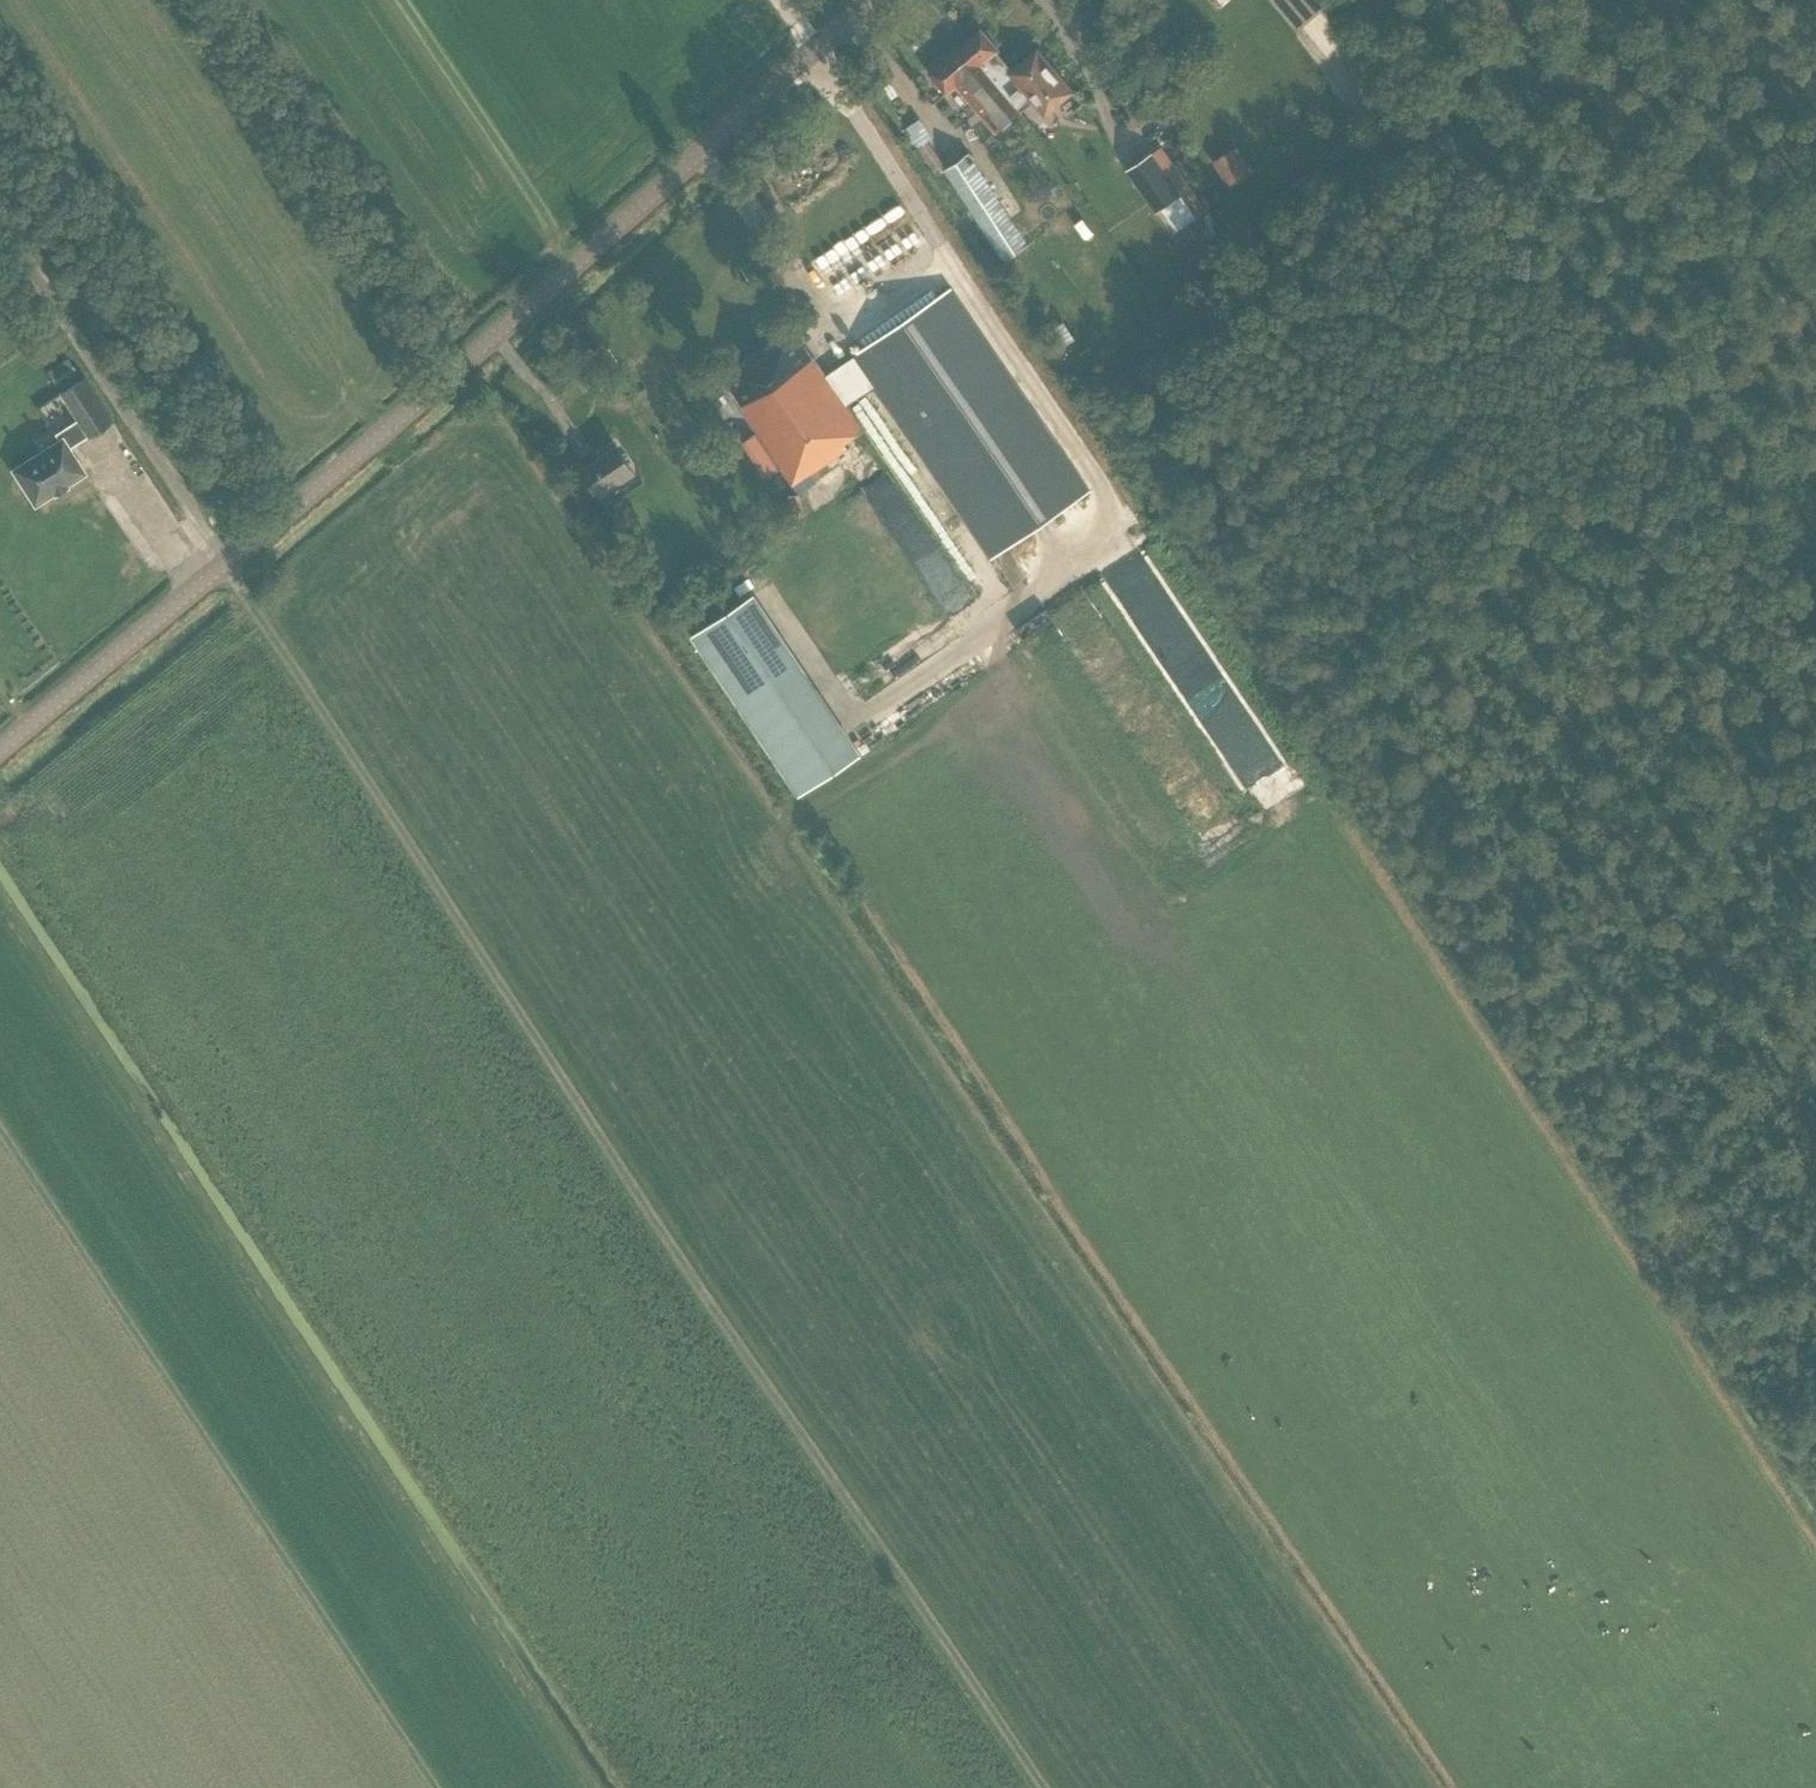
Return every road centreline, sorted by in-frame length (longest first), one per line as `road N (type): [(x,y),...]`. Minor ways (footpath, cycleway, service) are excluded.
road 1 (tertiary): [(0,749),(223,566),(869,0)]

